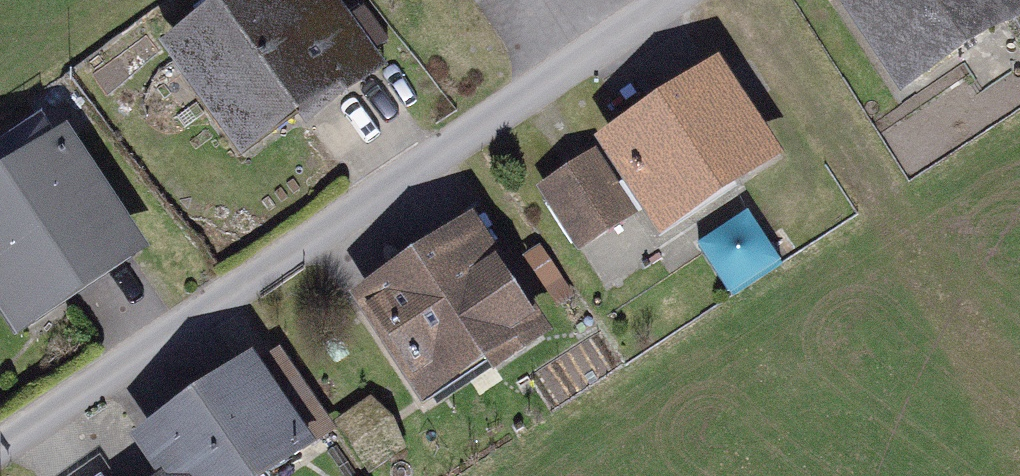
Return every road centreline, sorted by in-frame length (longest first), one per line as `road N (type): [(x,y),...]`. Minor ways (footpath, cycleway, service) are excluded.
road 1 (residential): [(0,448),(677,0)]

